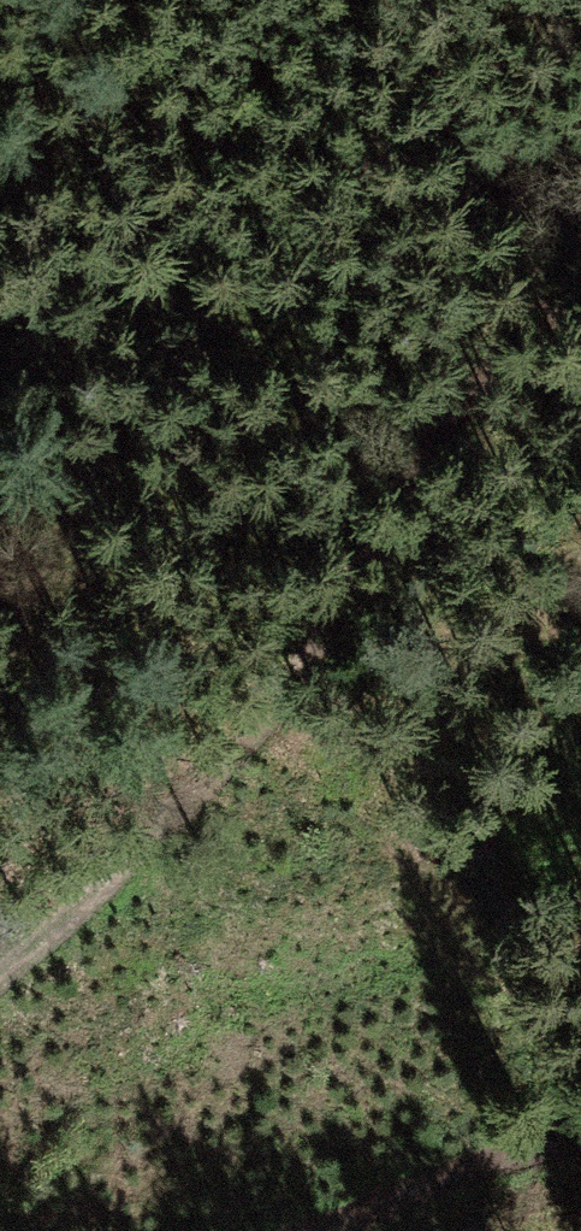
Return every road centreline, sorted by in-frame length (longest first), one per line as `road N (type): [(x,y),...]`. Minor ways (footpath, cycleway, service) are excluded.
road 1 (track): [(580,223),(432,392),(260,742),(0,976)]
road 2 (track): [(0,100),(389,143),(580,145)]
road 3 (track): [(412,1230),(580,1169)]

